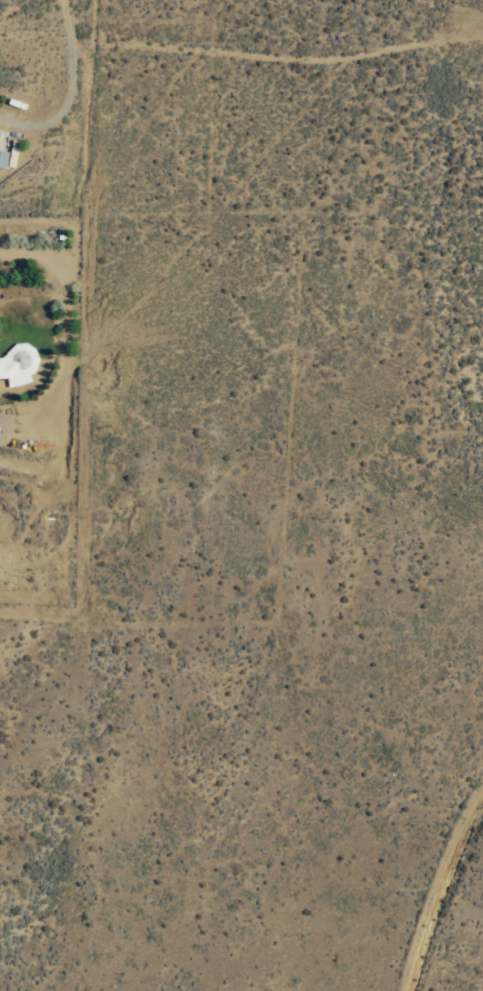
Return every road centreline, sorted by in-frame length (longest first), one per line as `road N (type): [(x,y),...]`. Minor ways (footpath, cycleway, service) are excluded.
road 1 (residential): [(0,30),(325,56),(482,27)]

